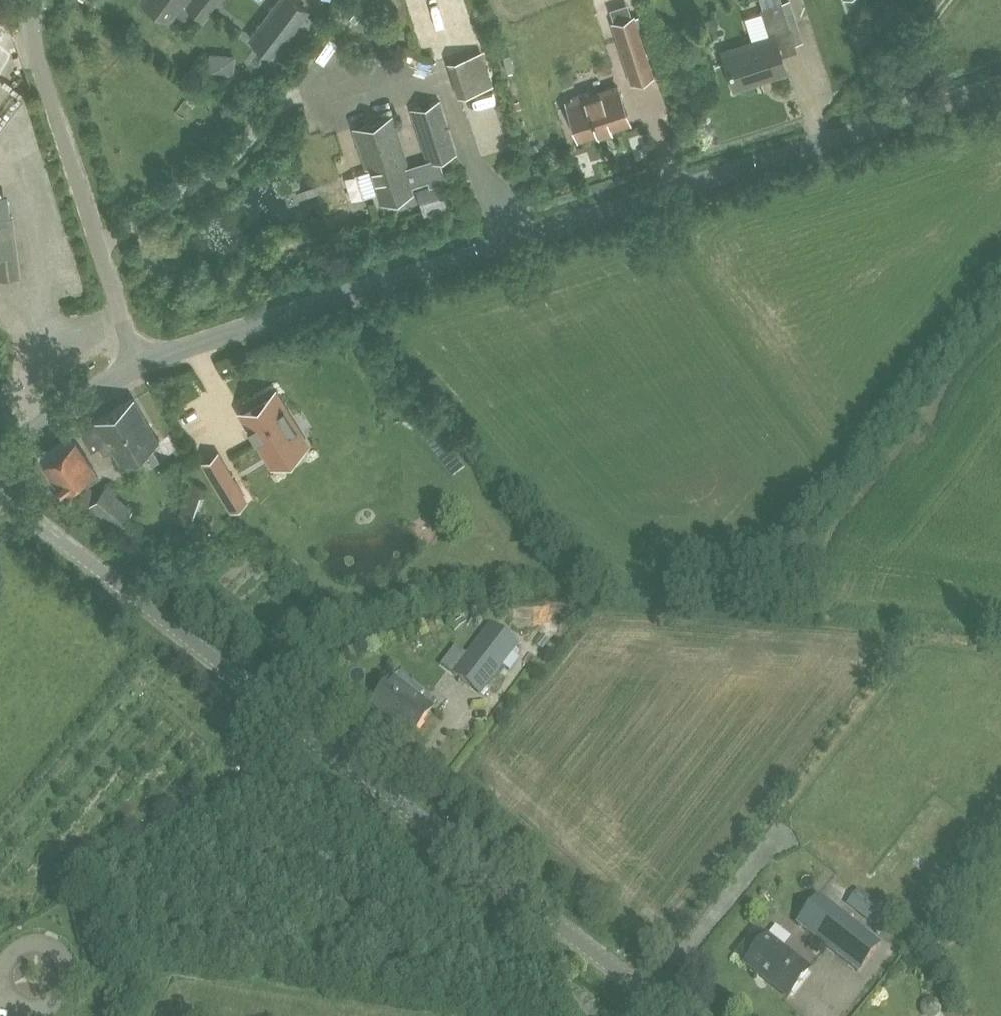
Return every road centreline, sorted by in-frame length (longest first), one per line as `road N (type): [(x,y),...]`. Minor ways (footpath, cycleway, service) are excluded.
road 1 (tertiary): [(139,368),(1000,87)]
road 2 (unclassified): [(670,1015),(0,489)]
road 3 (residential): [(139,368),(34,40),(37,0)]
road 4 (tertiary): [(0,479),(16,452),(51,424),(139,368)]

